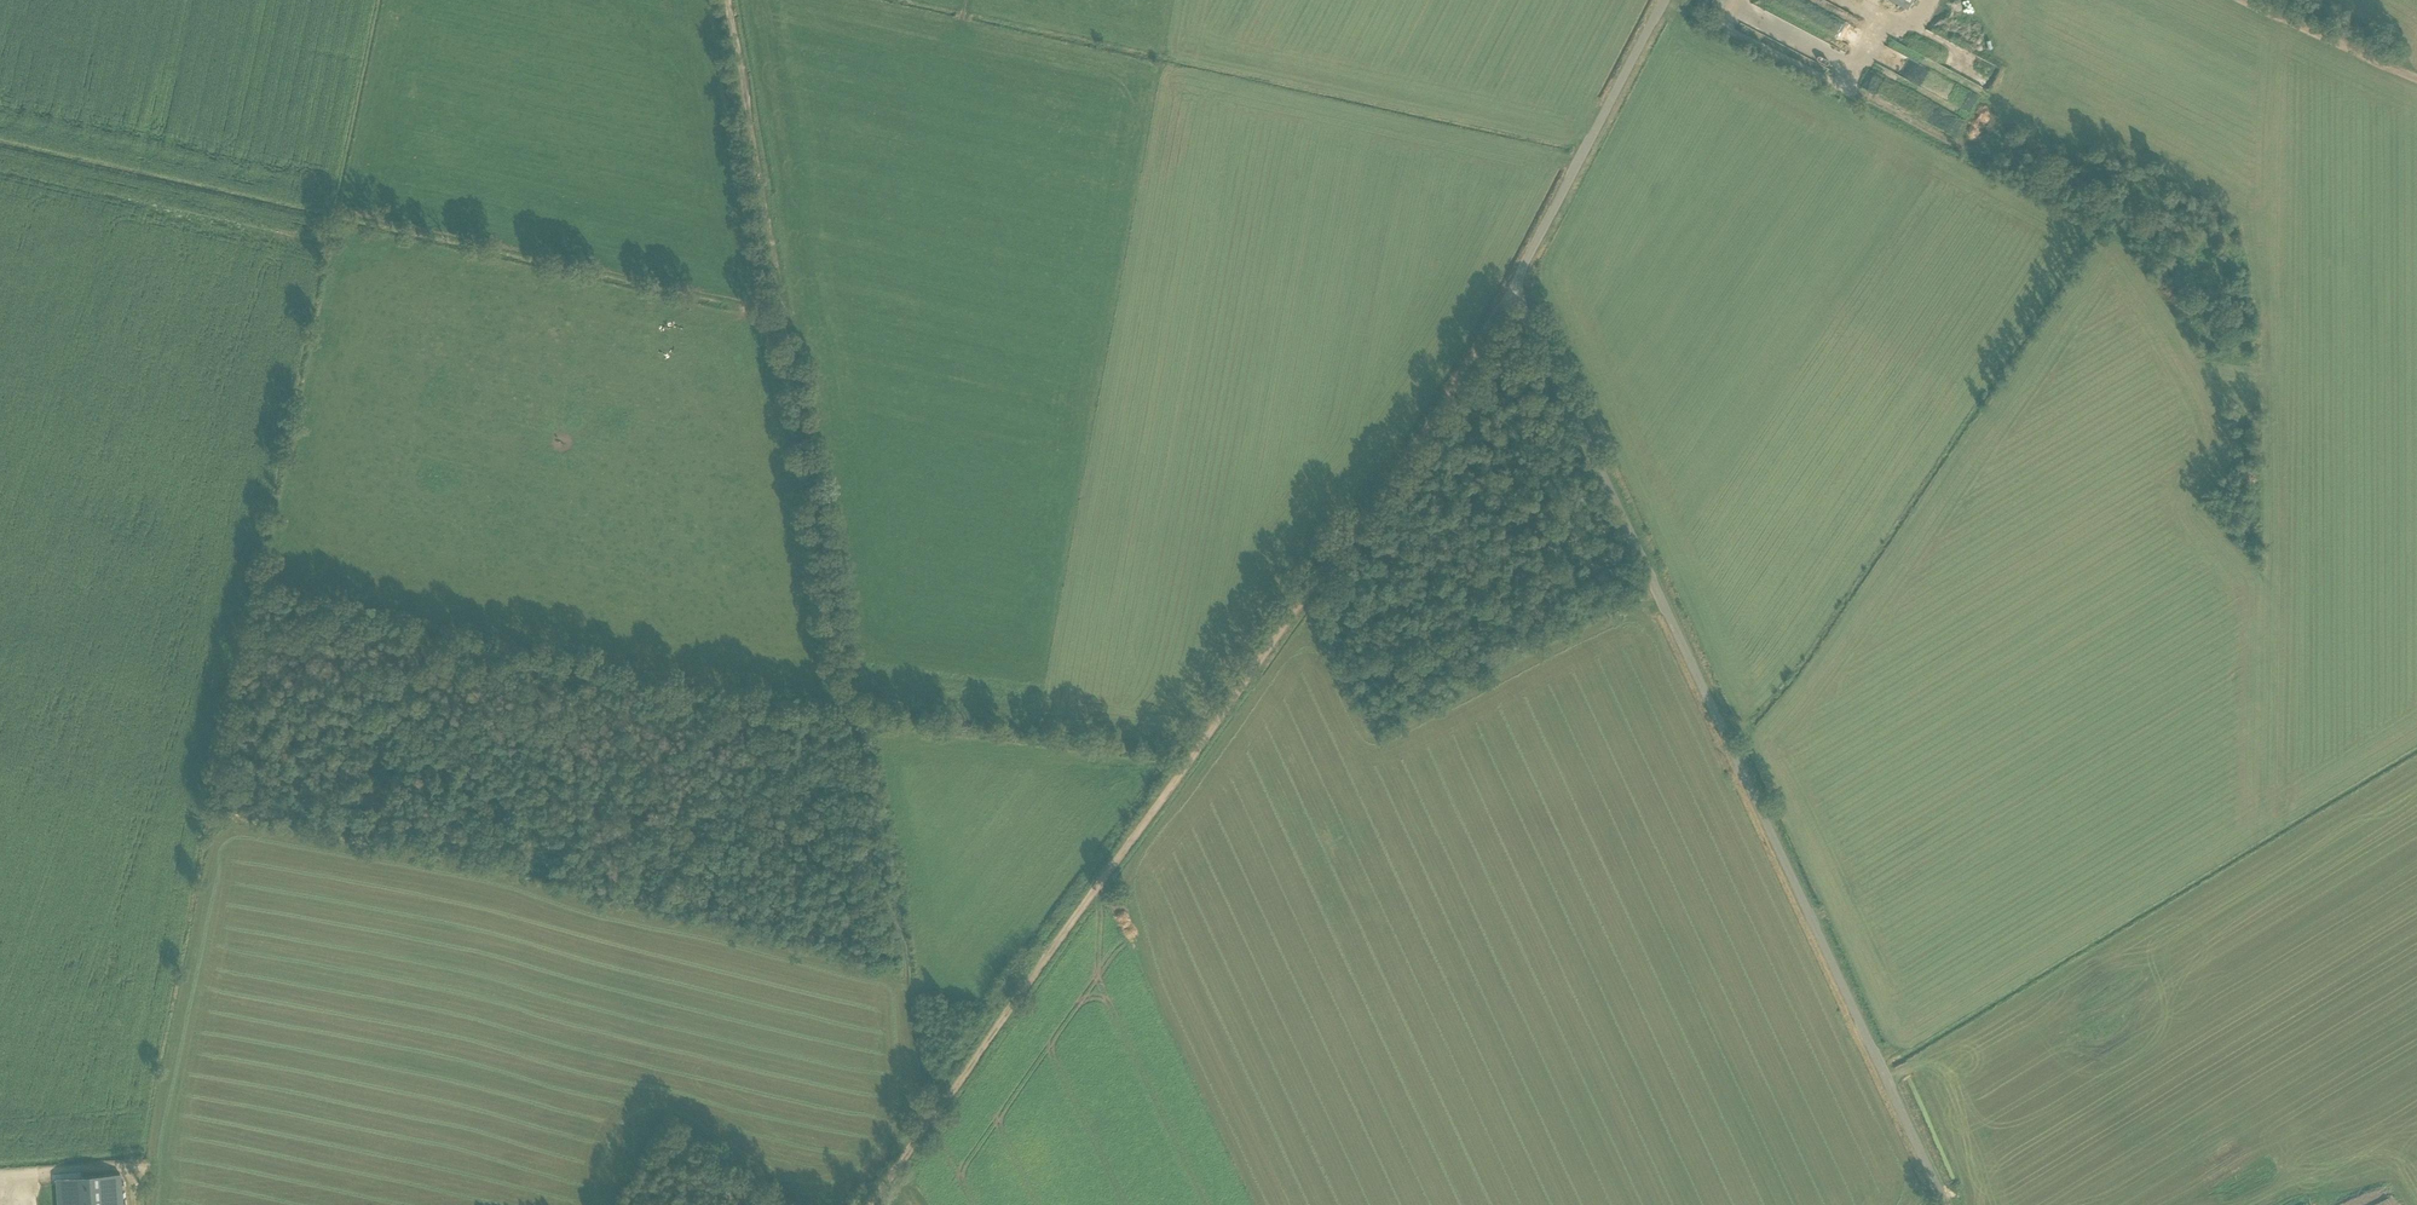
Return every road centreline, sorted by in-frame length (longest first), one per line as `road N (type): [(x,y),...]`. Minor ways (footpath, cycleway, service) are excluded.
road 1 (unclassified): [(1945,1204),(1514,286),(1663,0)]
road 2 (track): [(728,0),(928,1124)]
road 3 (track): [(928,1124),(1366,511),(1514,286)]
road 4 (track): [(2416,78),(2244,0)]

